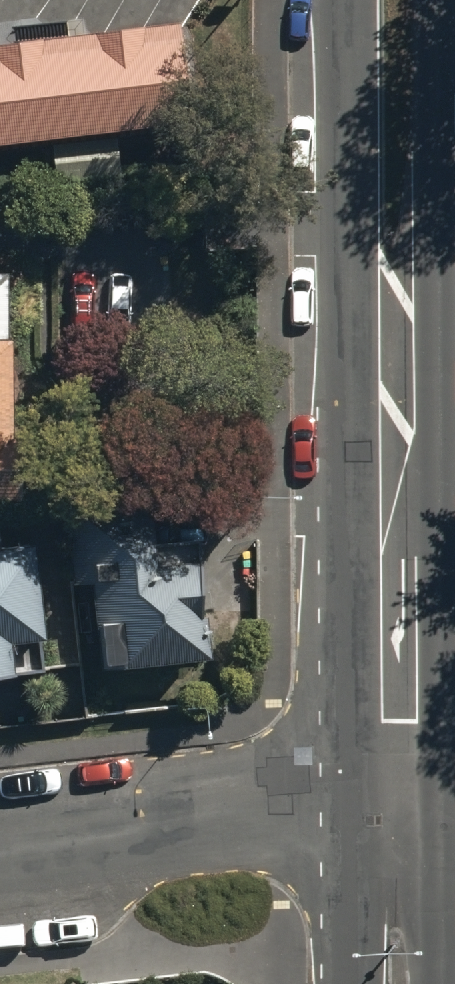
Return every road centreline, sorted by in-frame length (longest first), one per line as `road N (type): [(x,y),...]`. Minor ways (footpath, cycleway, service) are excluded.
road 1 (primary): [(347,793),(338,0)]
road 2 (residential): [(347,793),(0,835)]
road 3 (primary): [(348,983),(347,793)]

